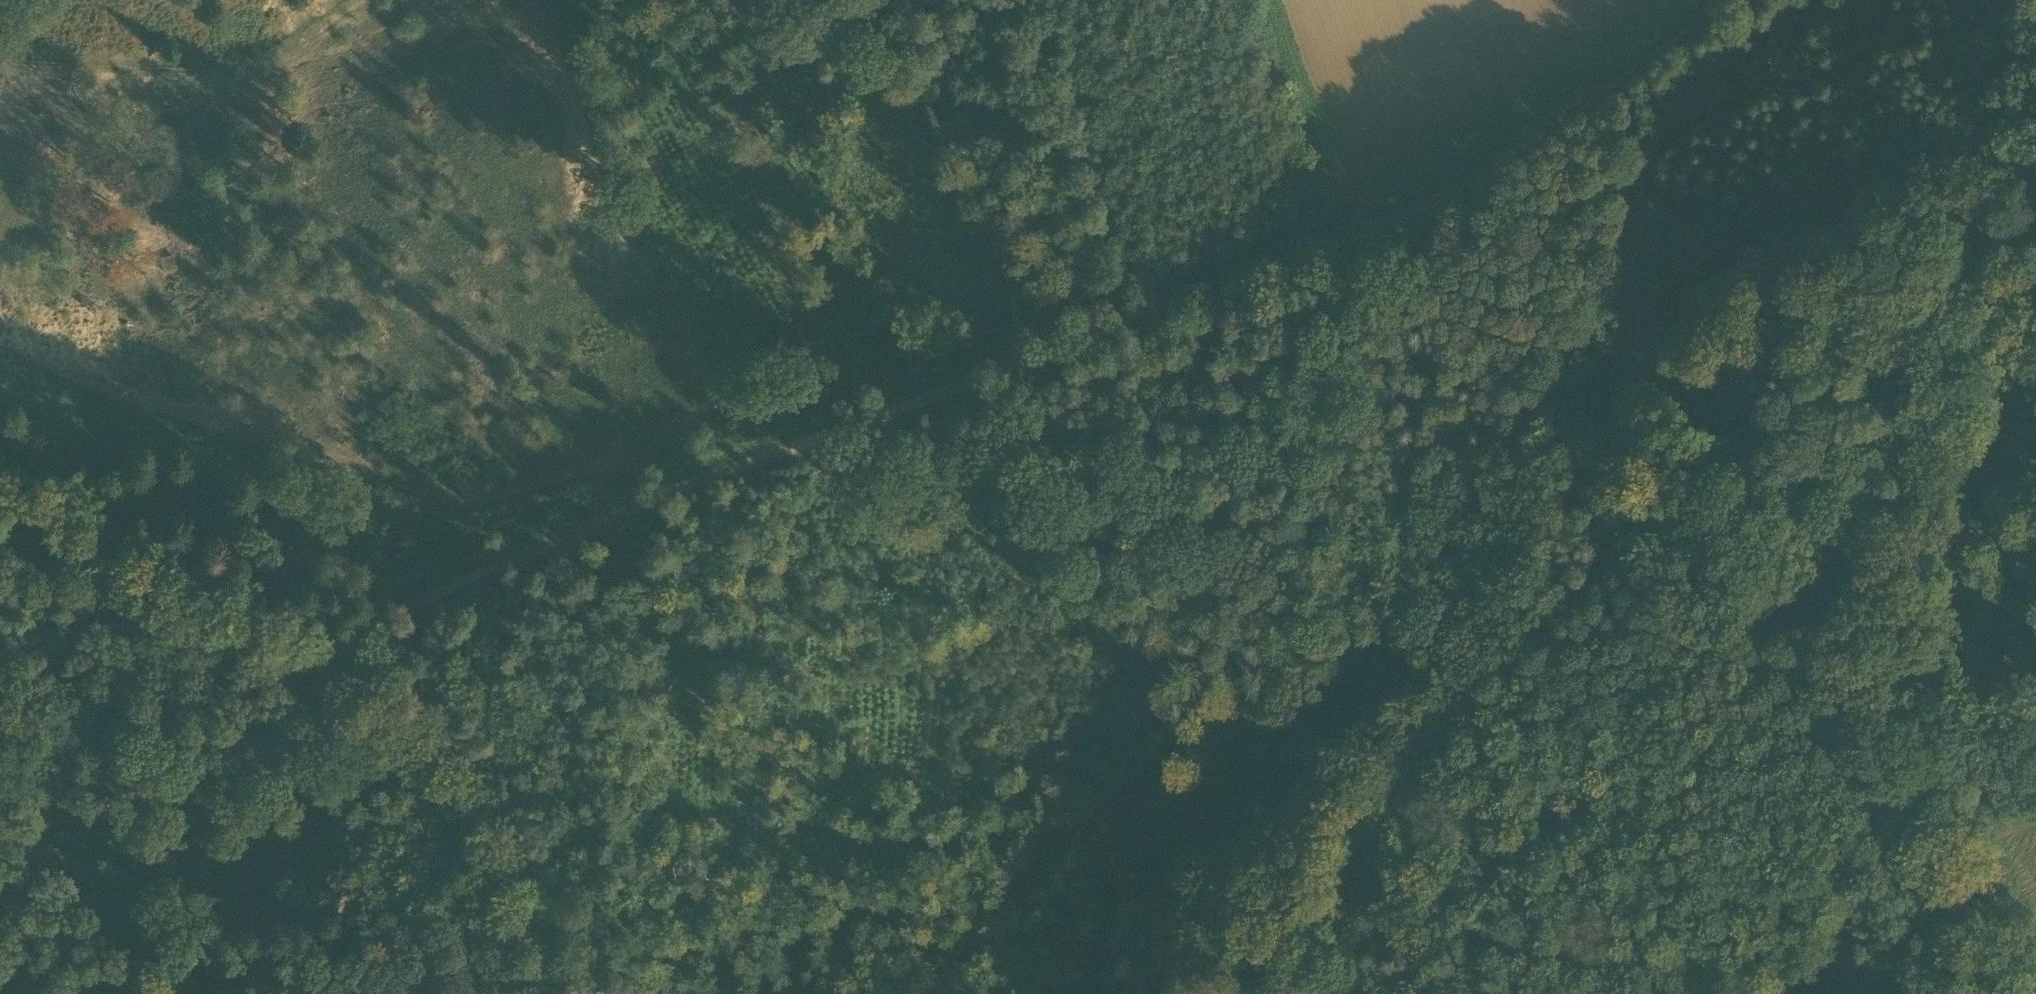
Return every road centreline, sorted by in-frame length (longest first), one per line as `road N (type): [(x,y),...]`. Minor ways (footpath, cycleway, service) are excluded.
road 1 (track): [(344,636),(503,561),(1434,213),(1473,186)]
road 2 (track): [(0,809),(344,636)]
road 3 (track): [(344,636),(0,473)]
road 4 (track): [(1473,186),(1629,80)]
road 5 (track): [(1629,80),(1754,0)]

